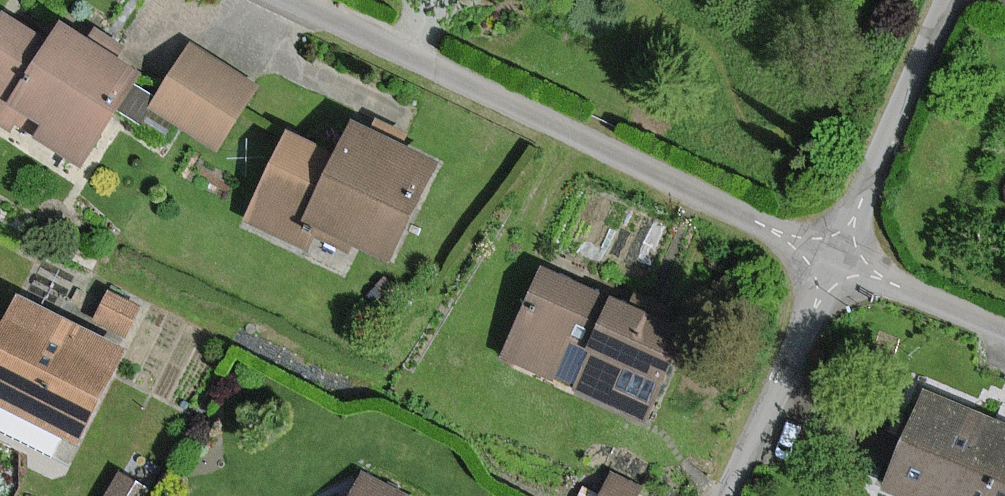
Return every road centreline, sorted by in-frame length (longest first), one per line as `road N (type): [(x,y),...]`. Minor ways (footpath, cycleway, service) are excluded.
road 1 (residential): [(298,0),(842,266)]
road 2 (residential): [(951,0),(842,266)]
road 3 (residential): [(842,266),(733,495)]
road 4 (residential): [(842,266),(1004,333)]

